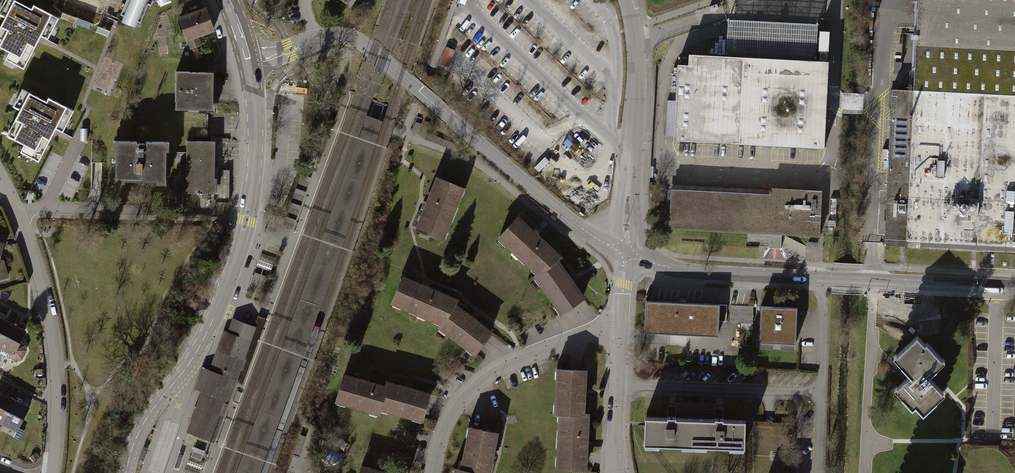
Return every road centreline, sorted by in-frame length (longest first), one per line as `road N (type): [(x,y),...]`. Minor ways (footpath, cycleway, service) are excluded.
road 1 (tertiary): [(625,252),(694,272),(1014,288)]
road 2 (tertiary): [(625,252),(464,135),(367,46),(342,35),(317,39)]
road 3 (tertiary): [(249,64),(257,123),(246,221),(189,364)]
road 4 (residential): [(54,472),(53,331),(15,211)]
road 5 (residential): [(435,472),(452,417),(472,390),(501,370),(622,324)]
road 6 (residential): [(622,324),(615,472)]
road 7 (tertiary): [(126,472),(146,419),(189,364)]

